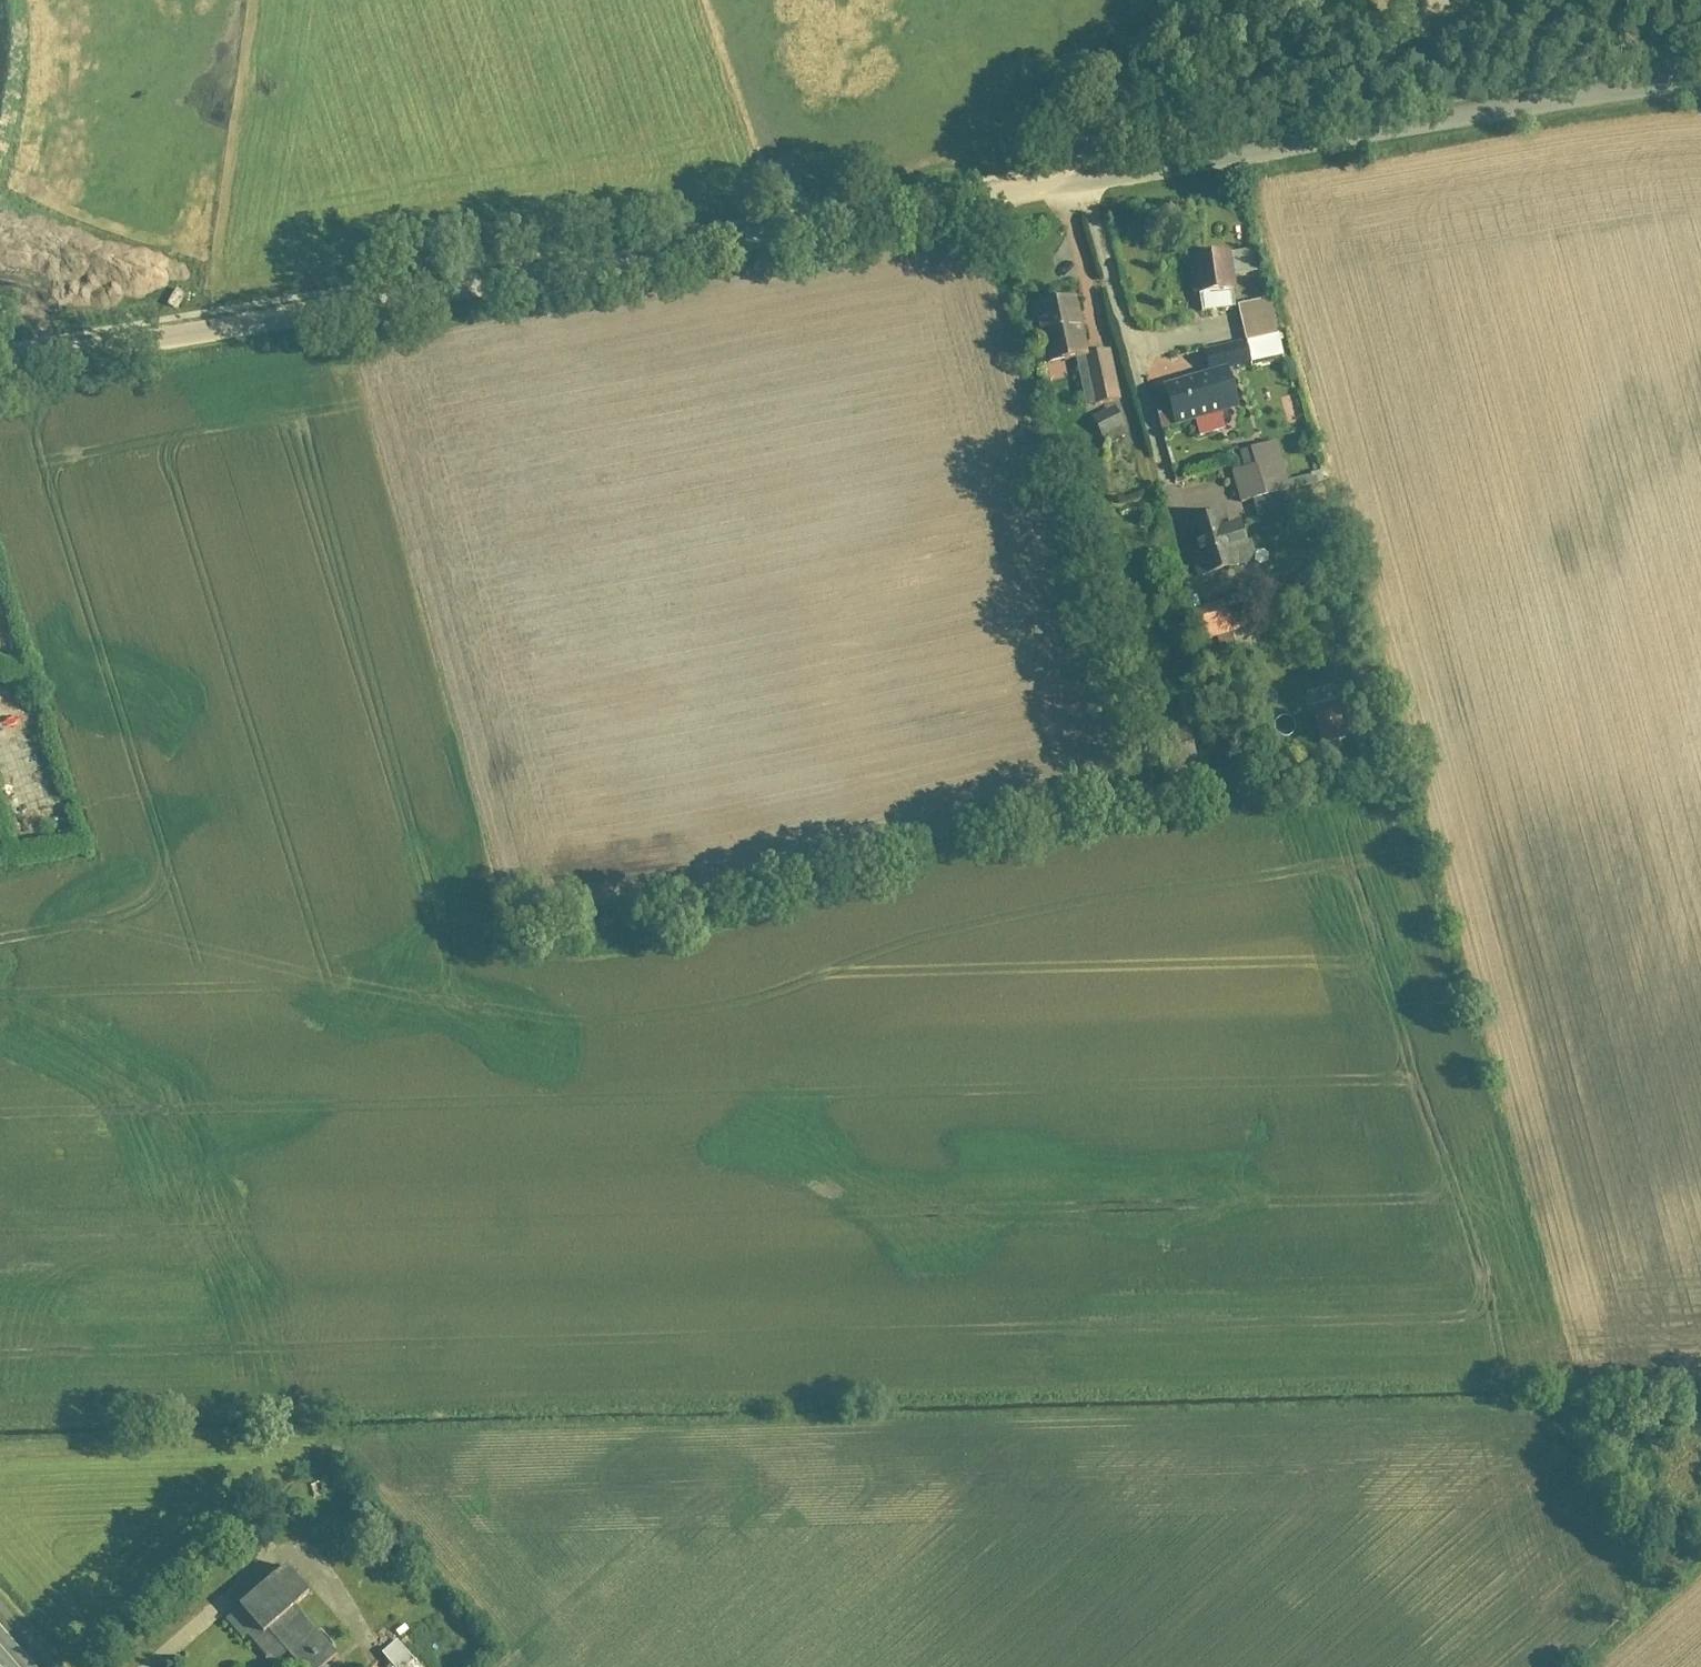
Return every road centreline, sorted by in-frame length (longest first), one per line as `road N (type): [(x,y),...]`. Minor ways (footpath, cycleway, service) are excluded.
road 1 (unclassified): [(0,361),(1442,121),(1700,89)]
road 2 (track): [(1090,183),(1339,0)]

